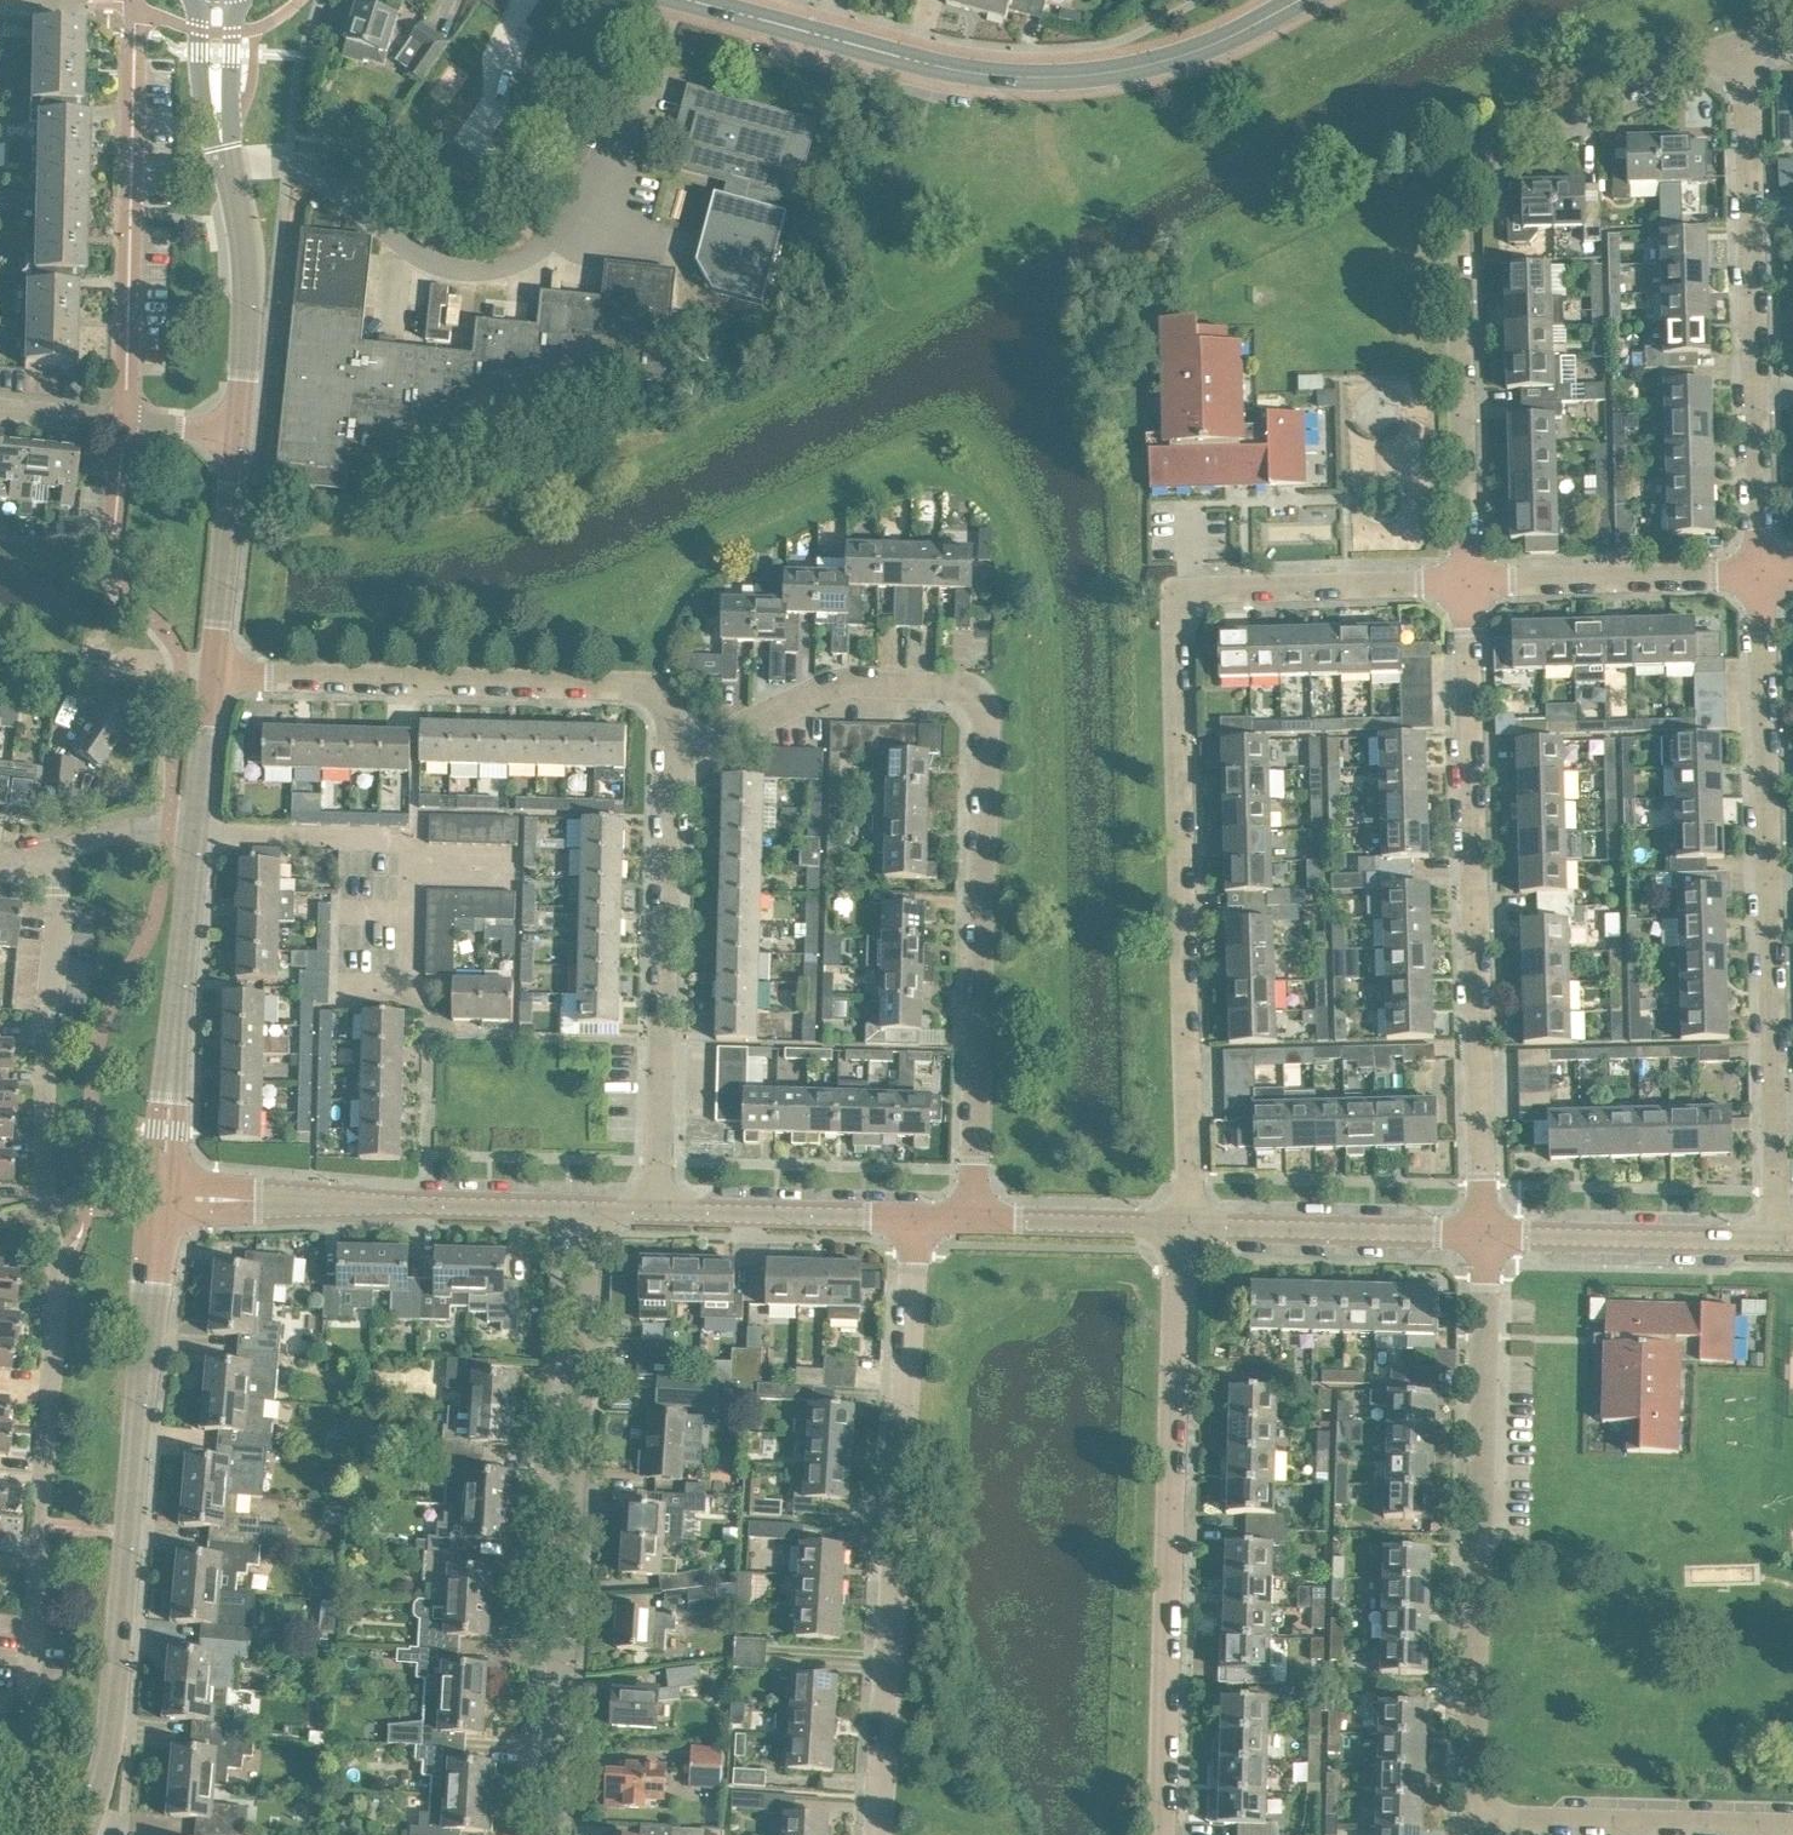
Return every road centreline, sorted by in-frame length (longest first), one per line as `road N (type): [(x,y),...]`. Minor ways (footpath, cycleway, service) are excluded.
road 1 (residential): [(0,1747),(22,1744),(58,1265),(46,1209),(44,1056),(58,849)]
road 2 (residential): [(1184,1226),(1190,1169),(1179,608),(1209,589),(1467,582)]
road 3 (residential): [(1792,1828),(1506,1820),(1481,1809),(1472,1782),(1483,1235)]
road 4 (residential): [(974,1220),(982,714),(970,695),(943,686),(854,683),(697,746),(669,747)]
road 5 (residential): [(1467,582),(1462,164),(1502,140),(1747,40)]
road 6 (residential): [(1777,1241),(1761,575)]
road 7 (residential): [(1483,1235),(1467,582)]
road 8 (tertiary): [(81,1834),(113,1727),(160,1197)]
road 9 (secondary): [(1301,0),(1169,60),(1038,79),(964,71),(689,0)]
road 10 (residential): [(550,1834),(588,1209)]
road 11 (residential): [(879,1834),(916,1218)]
road 12 (residential): [(1162,1834),(1184,1226)]
road 13 (residential): [(1761,575),(1747,40)]
road 14 (residential): [(669,747),(666,708),(636,685),(213,673)]
road 15 (residential): [(659,1211),(669,747)]
road 16 (unclassified): [(588,1209),(160,1197)]
road 17 (residential): [(134,26),(125,422)]
road 18 (tertiary): [(160,1197),(196,835)]
road 19 (tertiary): [(237,430),(249,261),(220,117)]
road 20 (unclassified): [(1483,1235),(1184,1226)]
road 21 (residential): [(1467,582),(1761,575)]
road 22 (unclassified): [(1777,1241),(1483,1235)]
road 23 (unclassified): [(916,1218),(659,1211)]
road 24 (tertiary): [(213,673),(237,430)]
road 25 (unclassified): [(1184,1226),(974,1220)]
road 26 (tertiary): [(196,835),(213,673)]
road 27 (residential): [(58,849),(133,829),(196,835)]
road 28 (residential): [(125,422),(0,410)]
road 29 (tertiary): [(200,0),(203,69),(220,117)]

